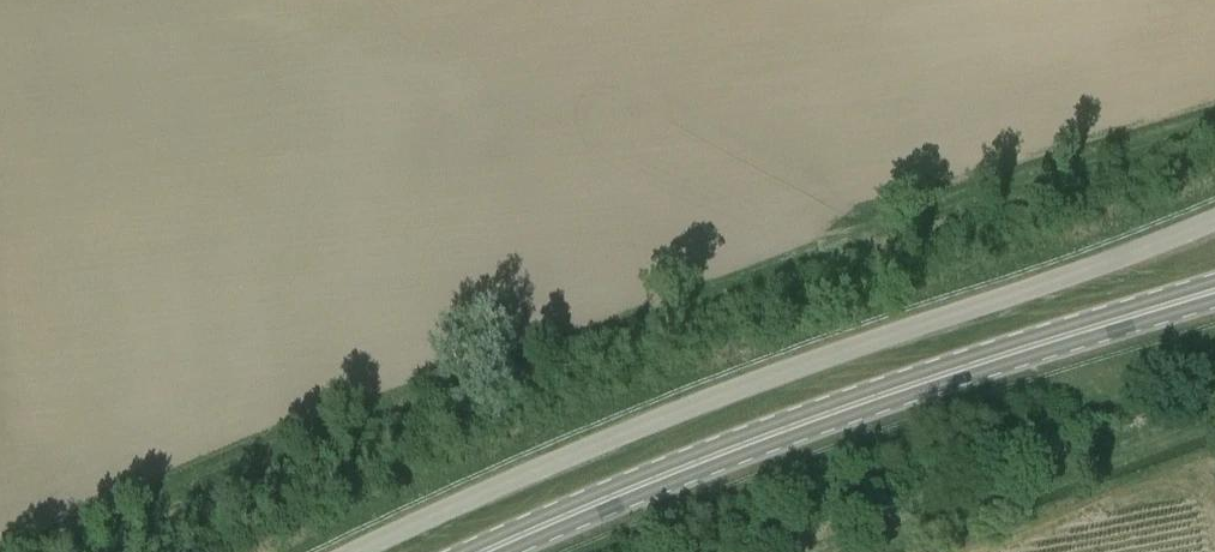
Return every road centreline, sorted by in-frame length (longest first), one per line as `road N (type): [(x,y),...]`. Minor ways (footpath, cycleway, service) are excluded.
road 1 (unclassified): [(370,551),(1214,208)]
road 2 (primary): [(480,551),(686,454),(1214,287)]

